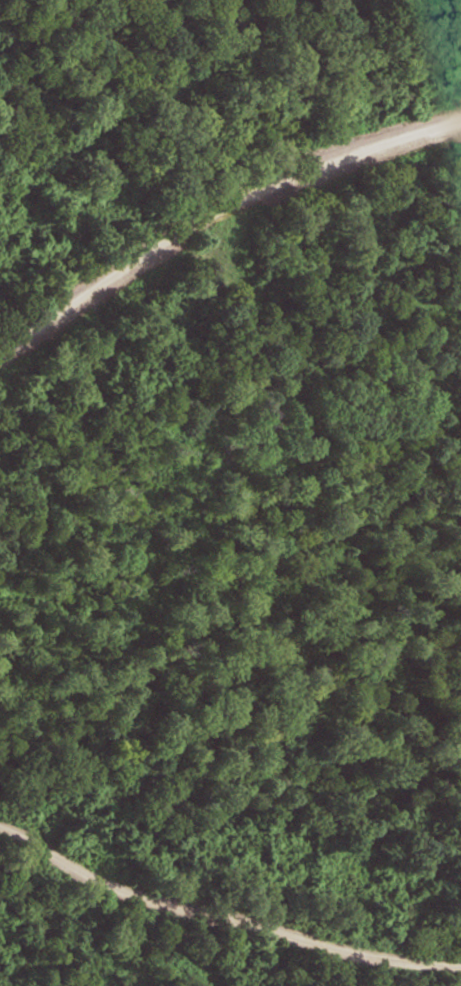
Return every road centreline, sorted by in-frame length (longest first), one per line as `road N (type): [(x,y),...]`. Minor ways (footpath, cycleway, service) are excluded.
road 1 (residential): [(460,126),(241,212),(0,363)]

